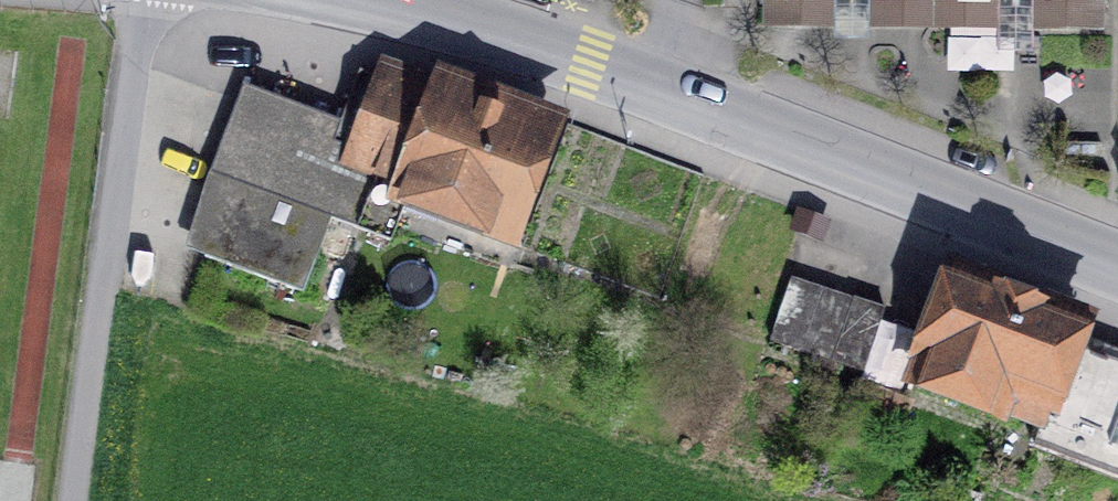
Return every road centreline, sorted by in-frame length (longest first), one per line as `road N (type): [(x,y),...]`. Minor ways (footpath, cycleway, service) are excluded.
road 1 (tertiary): [(1117,263),(594,64),(361,0)]
road 2 (residential): [(158,0),(90,500)]

